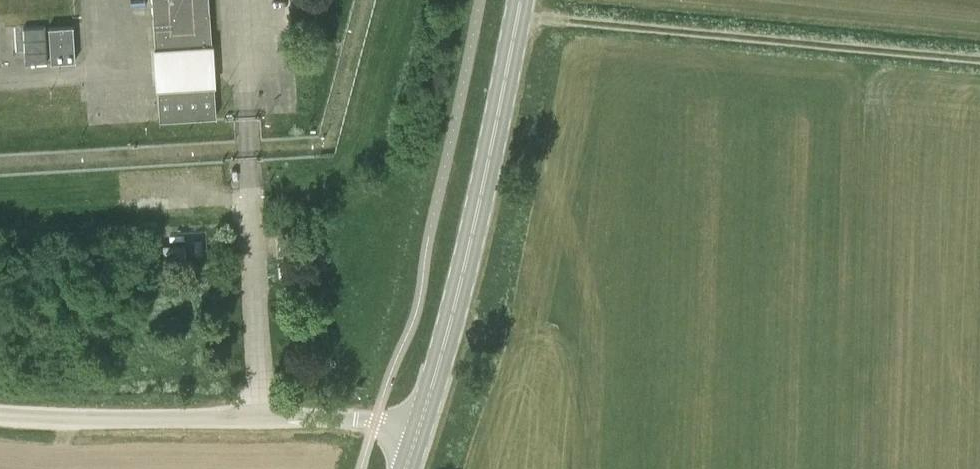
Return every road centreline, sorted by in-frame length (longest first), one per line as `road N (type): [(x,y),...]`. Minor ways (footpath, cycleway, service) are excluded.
road 1 (track): [(519,13),(979,61)]
road 2 (primary): [(423,418),(473,252),(521,0)]
road 3 (unclassified): [(0,416),(423,418)]

